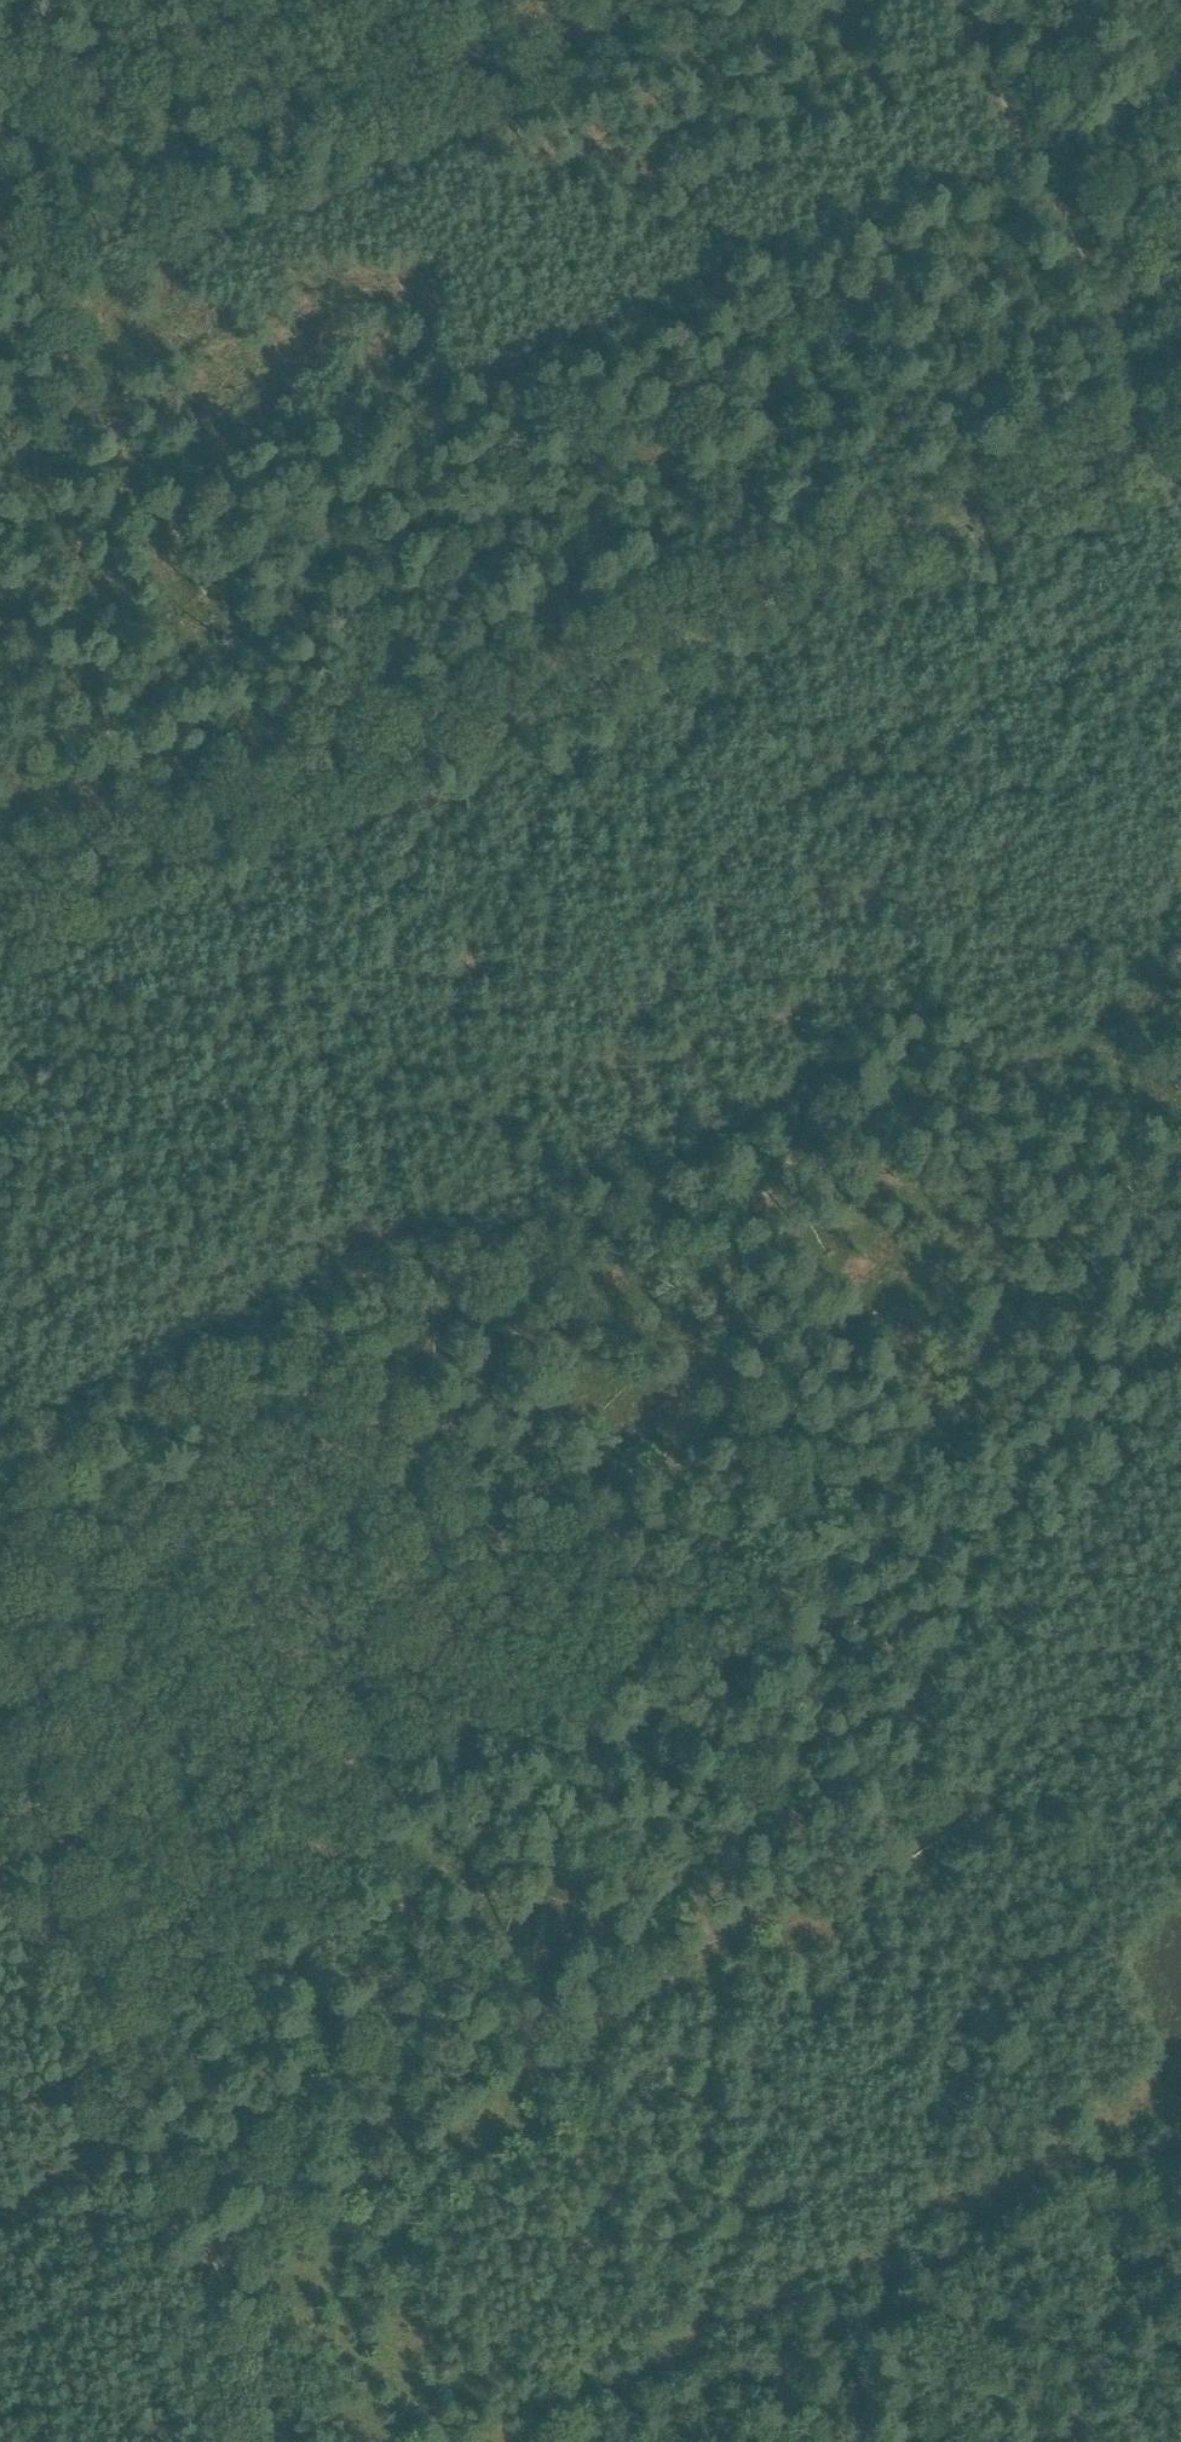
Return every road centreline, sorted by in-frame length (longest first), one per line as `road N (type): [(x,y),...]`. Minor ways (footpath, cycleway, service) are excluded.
road 1 (track): [(0,917),(1156,444),(963,0)]
road 2 (track): [(285,2441),(0,1724)]

